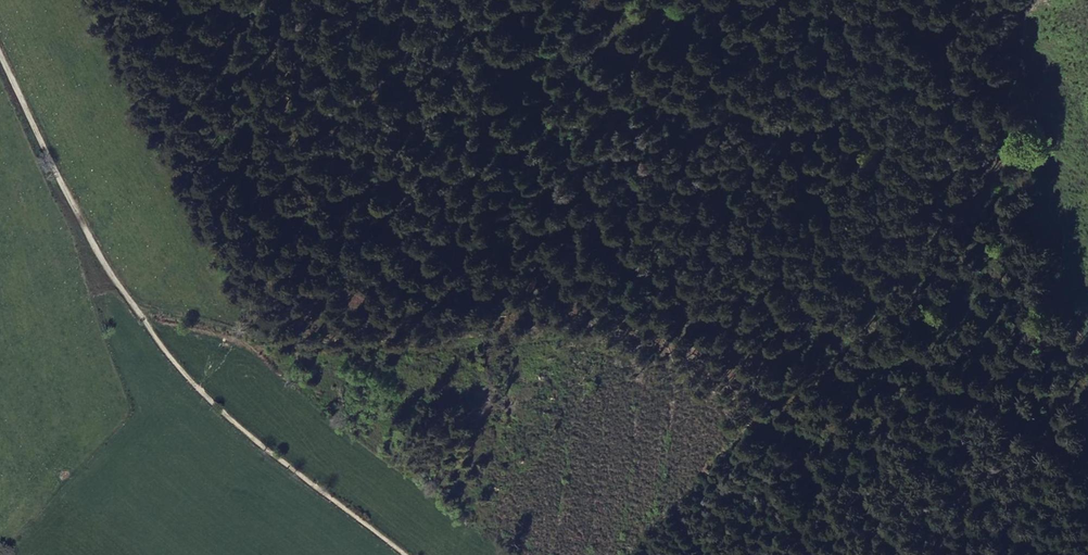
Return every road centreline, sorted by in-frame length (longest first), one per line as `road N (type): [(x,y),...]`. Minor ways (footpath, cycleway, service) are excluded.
road 1 (track): [(0,29),(134,295),(208,388),(419,554)]

